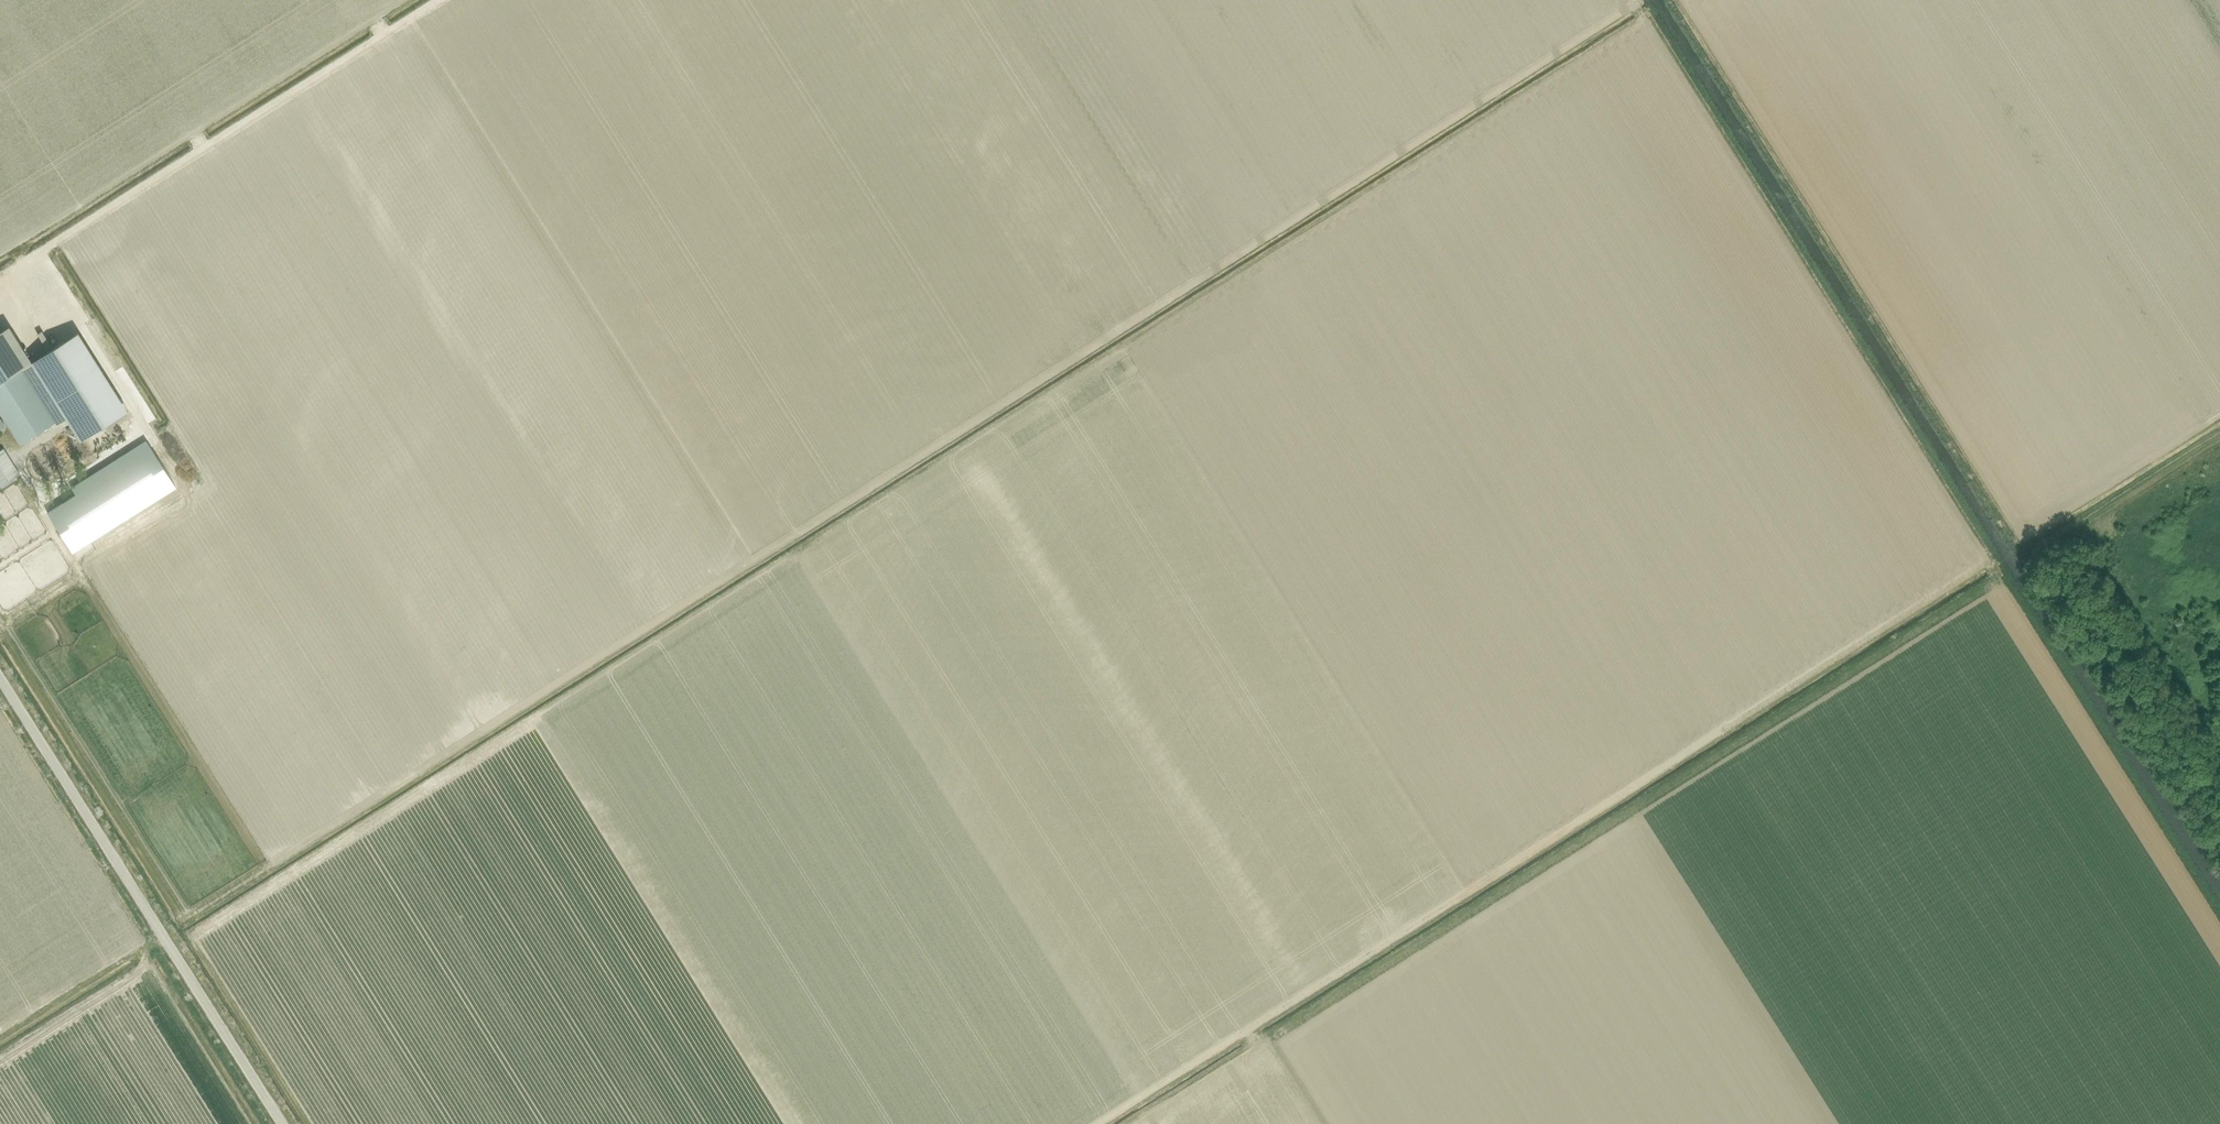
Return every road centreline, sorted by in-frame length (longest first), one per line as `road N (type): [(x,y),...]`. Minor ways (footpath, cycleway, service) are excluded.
road 1 (unclassified): [(281,1123),(0,680)]
road 2 (track): [(2031,559),(2219,439)]

